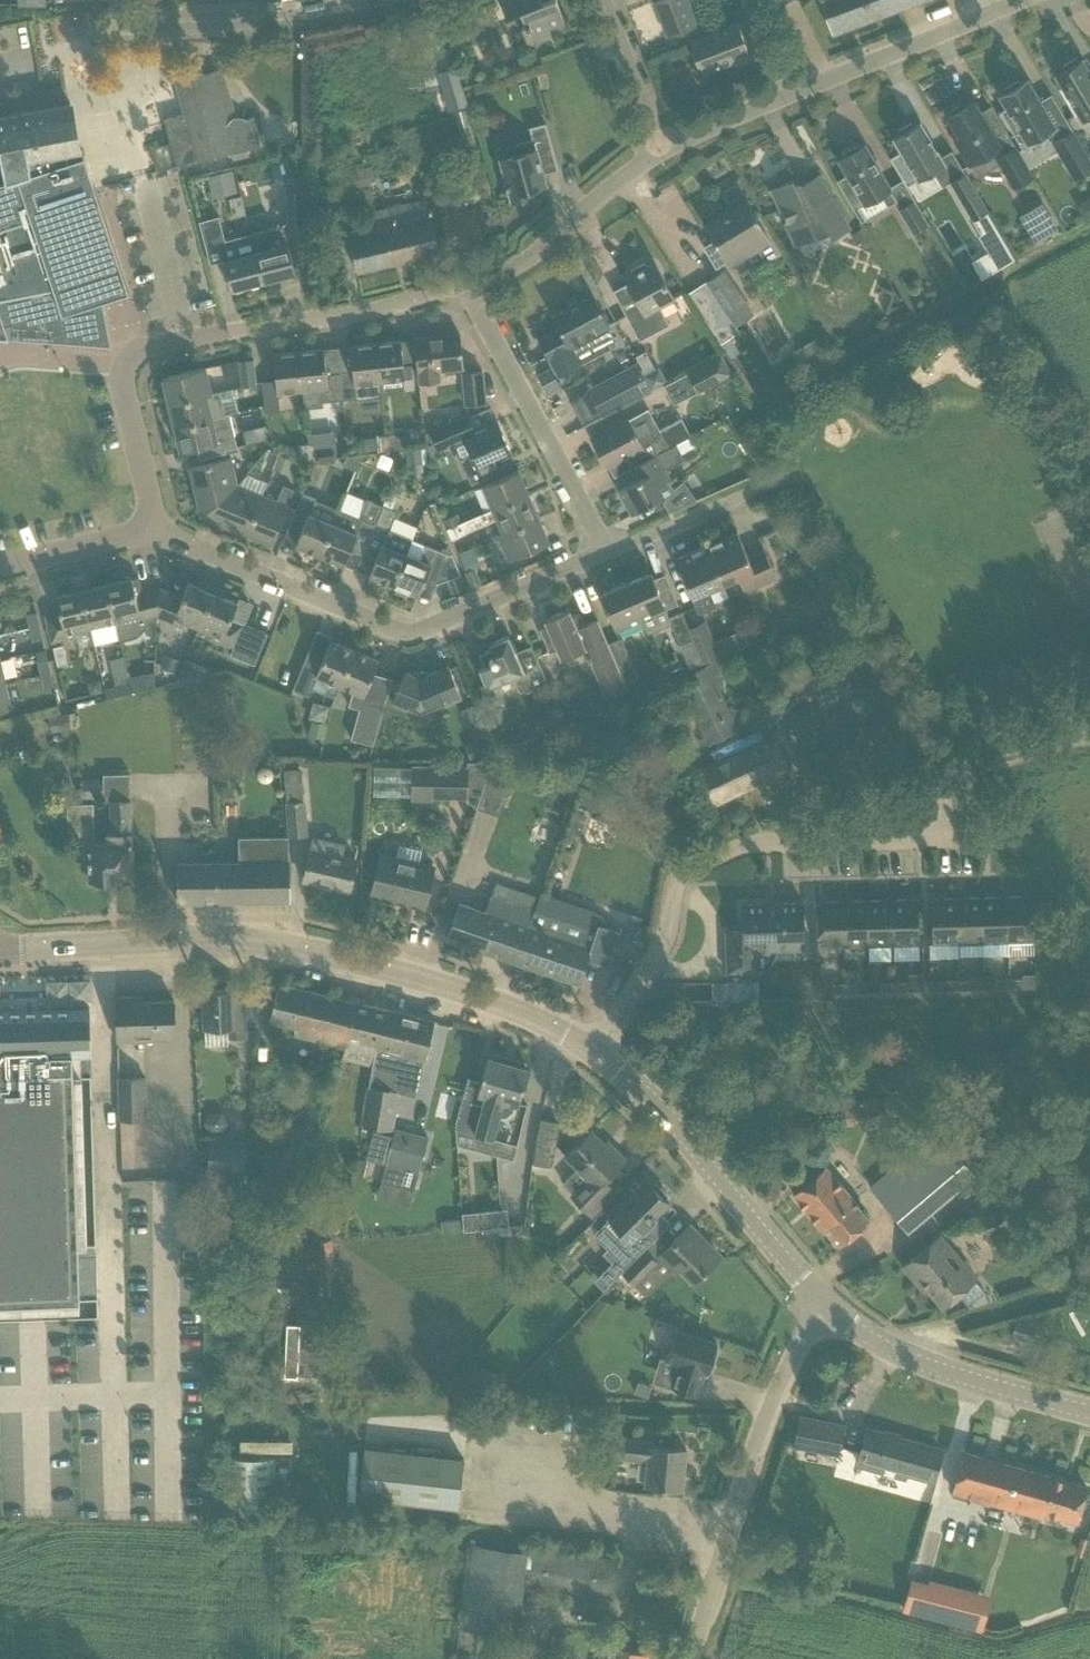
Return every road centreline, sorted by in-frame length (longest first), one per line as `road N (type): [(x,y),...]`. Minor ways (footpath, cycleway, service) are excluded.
road 1 (tertiary): [(591,1045),(459,994),(201,951),(0,953)]
road 2 (residential): [(157,536),(122,384),(125,362),(140,348),(386,310),(469,288)]
road 3 (residential): [(981,836),(741,844),(710,855),(678,883),(666,930),(591,1045)]
road 4 (residential): [(157,536),(402,640),(609,558)]
road 5 (residential): [(662,148),(1022,0)]
road 6 (residential): [(690,1658),(769,1409),(831,1300)]
road 7 (tertiary): [(831,1300),(692,1131),(619,1058),(591,1045)]
road 8 (residential): [(609,558),(469,288)]
road 9 (tertiary): [(1089,1409),(930,1365),(871,1334),(831,1300)]
road 10 (residential): [(374,0),(317,15),(154,11),(131,0)]
road 11 (residential): [(469,288),(662,148)]
road 12 (residential): [(0,569),(157,536)]
road 13 (residential): [(662,148),(602,0)]
road 14 (residential): [(609,558),(752,494)]

